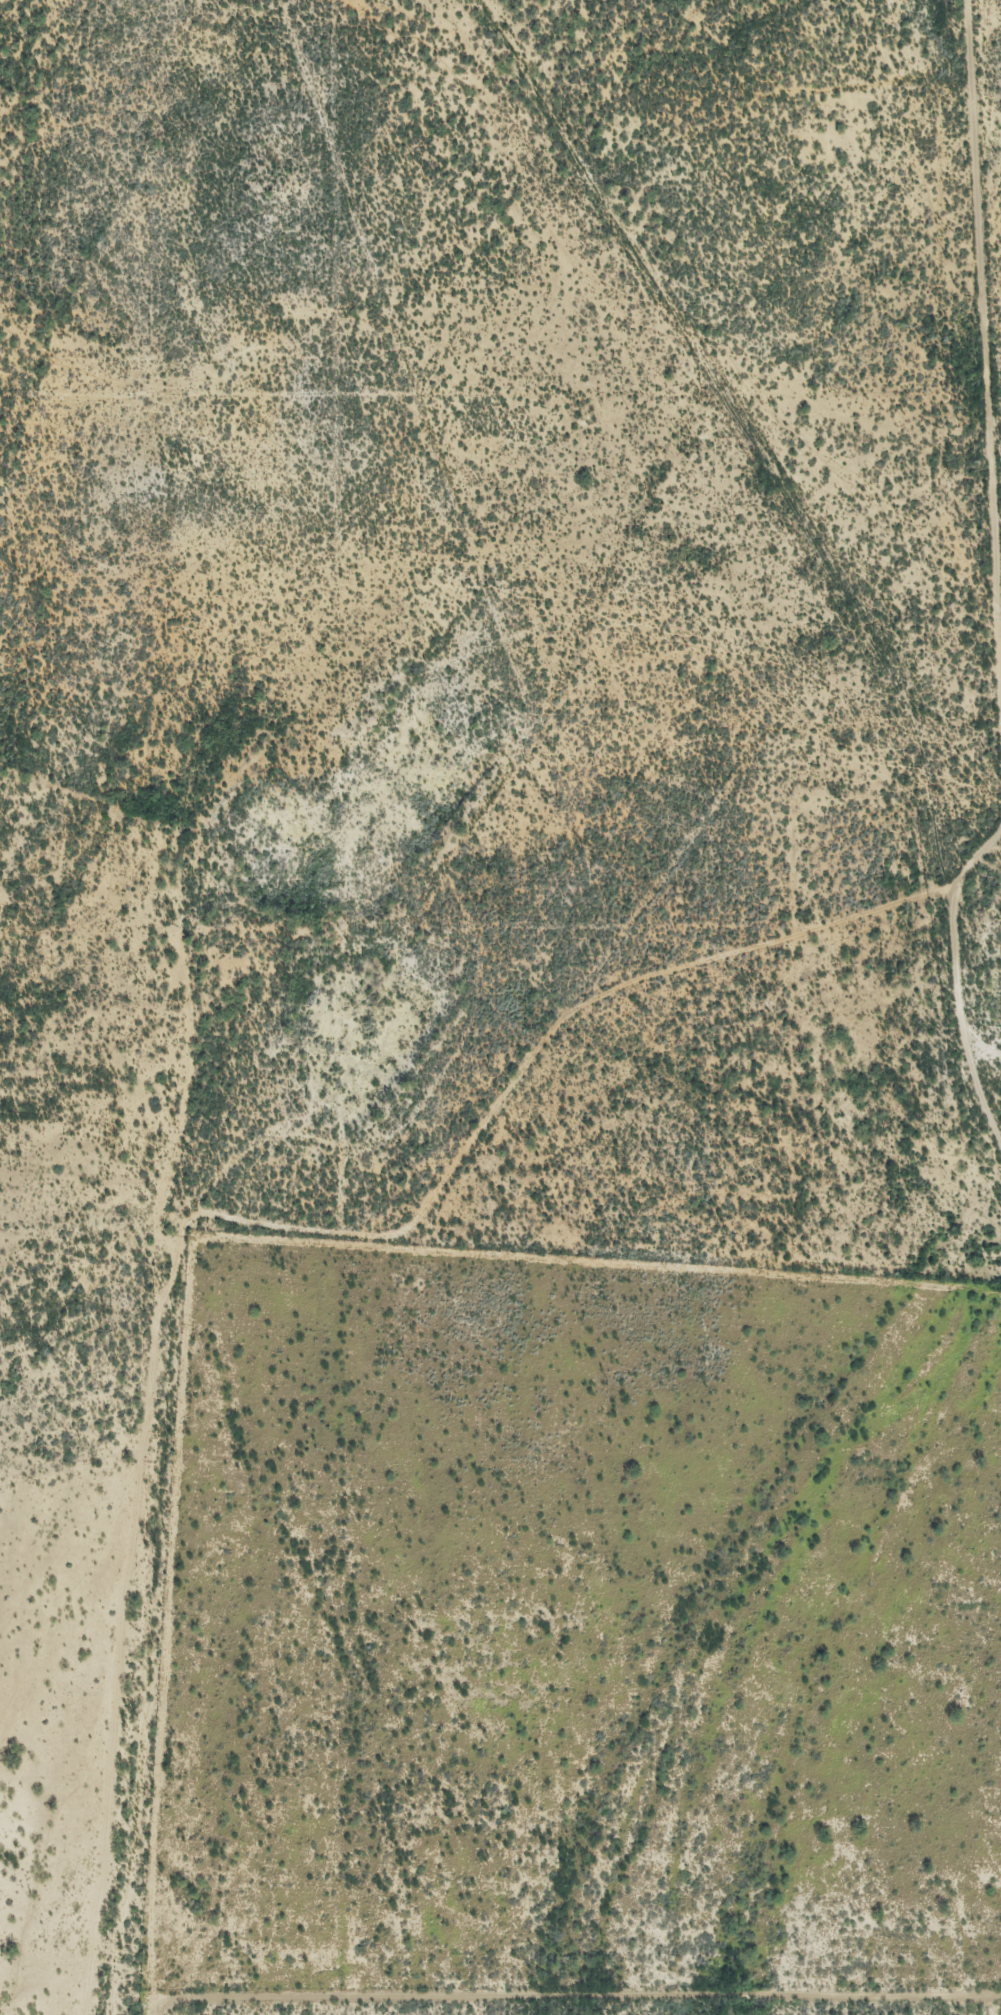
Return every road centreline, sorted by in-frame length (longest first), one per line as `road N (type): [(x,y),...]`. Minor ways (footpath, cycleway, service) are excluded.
road 1 (residential): [(962,0),(1000,774)]
road 2 (residential): [(1000,824),(963,870),(950,911),(962,1055),(1000,1155)]

